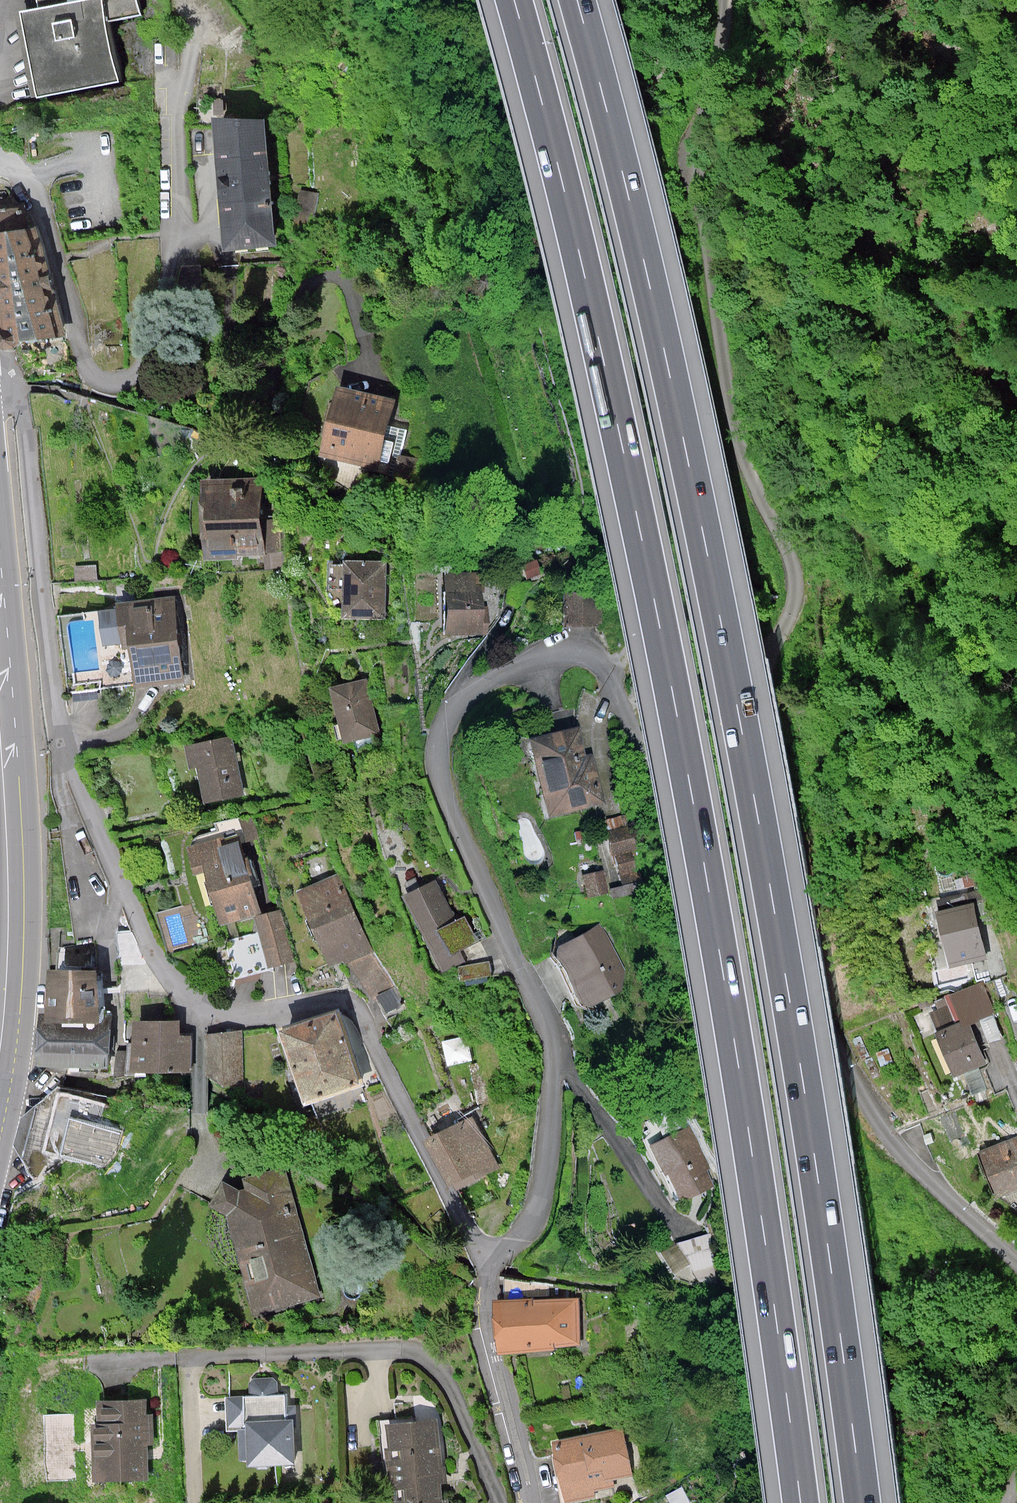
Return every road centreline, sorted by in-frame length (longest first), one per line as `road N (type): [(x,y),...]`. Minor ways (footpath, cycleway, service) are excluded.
road 1 (motorway): [(512,0),(591,313),(664,657),(724,980),(799,1502)]
road 2 (motorway): [(864,1502),(789,988),(727,640),(649,278),(579,0)]
road 3 (residential): [(494,1251),(522,1234),(540,1195),(552,1037),(443,791),(439,751),(450,717),(477,690),(524,663),(570,651),(597,662),(613,680),(668,790),(921,1174),(1016,1262)]
road 4 (residential): [(0,374),(14,380),(25,413),(61,734),(154,956),(187,997),(220,1015),(338,1001),(353,1006),(466,1227),(494,1251)]
road 5 (track): [(668,790),(793,613),(797,587),(794,562),(755,485),(725,375),(703,142),(721,0)]
road 6 (primary): [(0,703),(10,865),(0,1051)]
road 7 (residential): [(528,1502),(488,1329),(494,1251)]

